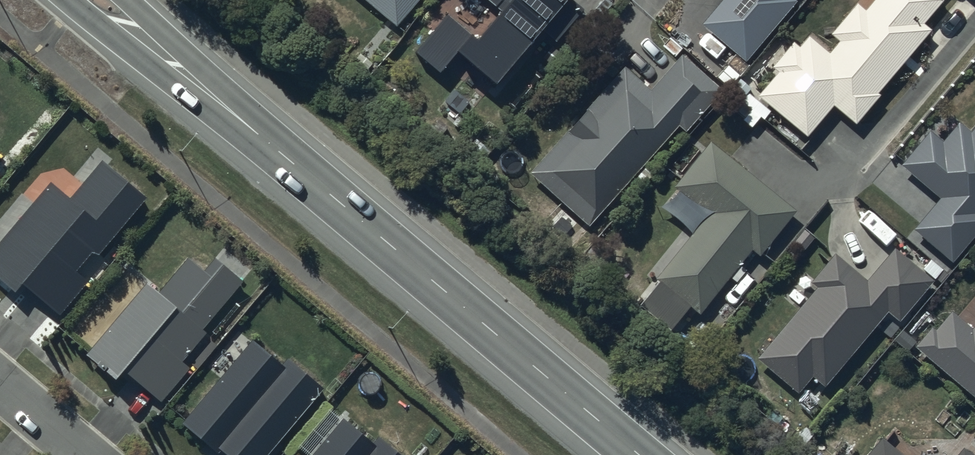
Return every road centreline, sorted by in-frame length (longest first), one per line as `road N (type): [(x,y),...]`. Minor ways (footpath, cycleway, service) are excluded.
road 1 (secondary): [(640,454),(100,0)]
road 2 (residential): [(846,179),(974,25)]

